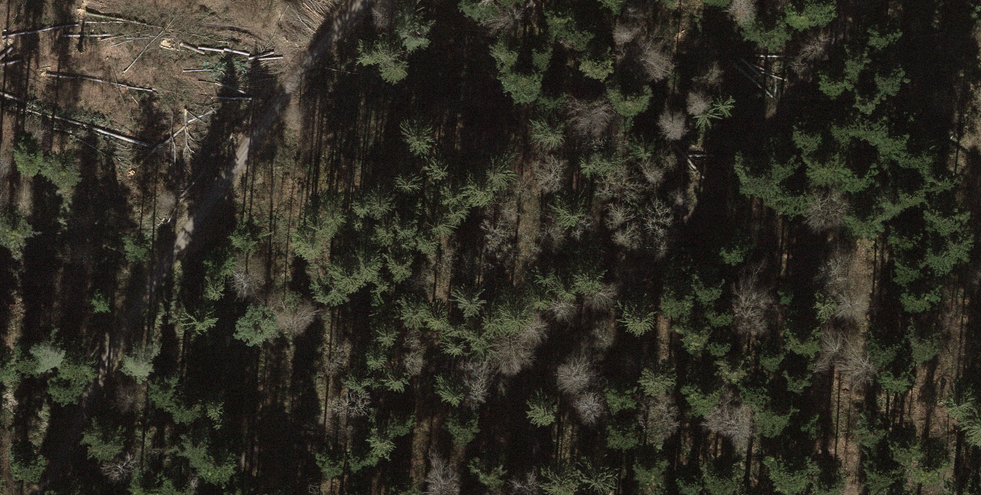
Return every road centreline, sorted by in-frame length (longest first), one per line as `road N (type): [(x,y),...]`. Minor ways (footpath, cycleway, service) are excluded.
road 1 (track): [(870,0),(713,232),(643,295),(193,494)]
road 2 (track): [(37,494),(158,263),(290,86),(394,0)]
road 3 (track): [(488,366),(567,494)]

